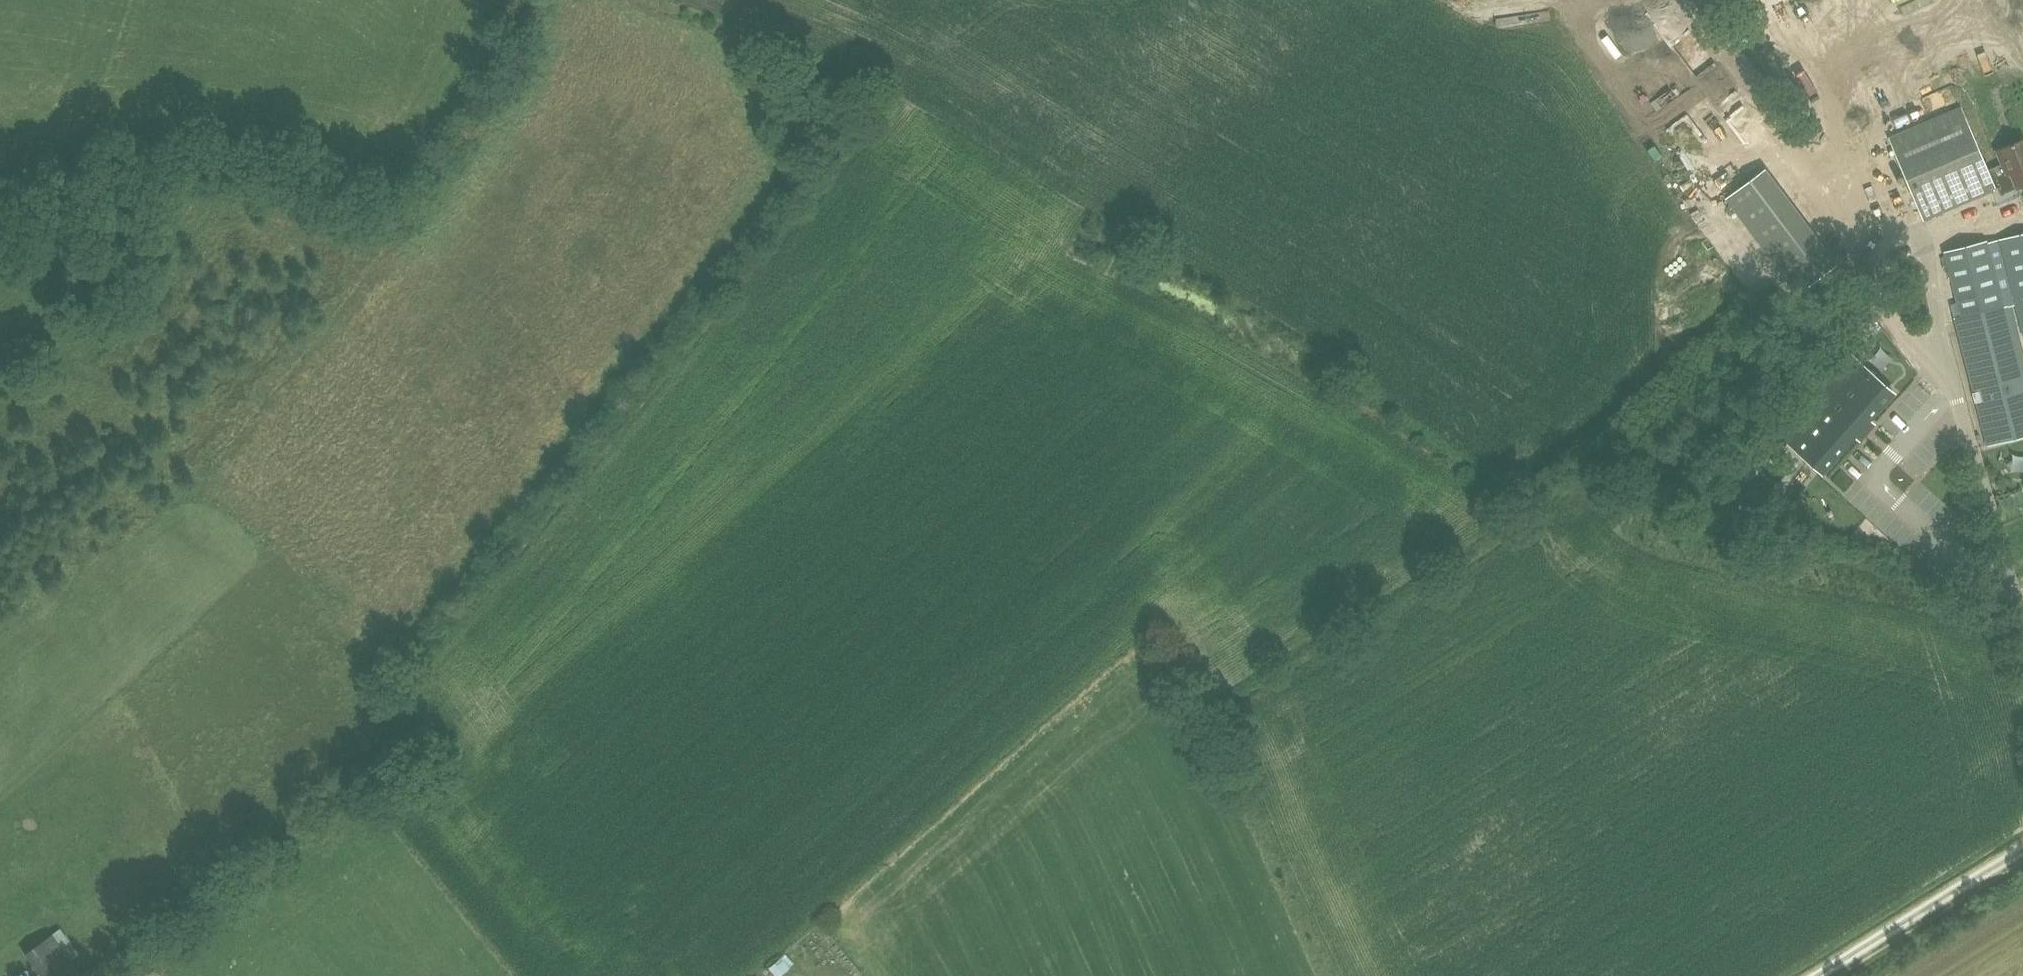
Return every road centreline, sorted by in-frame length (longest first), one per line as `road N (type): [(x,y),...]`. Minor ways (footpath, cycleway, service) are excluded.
road 1 (unclassified): [(1824,975),(2022,850)]

